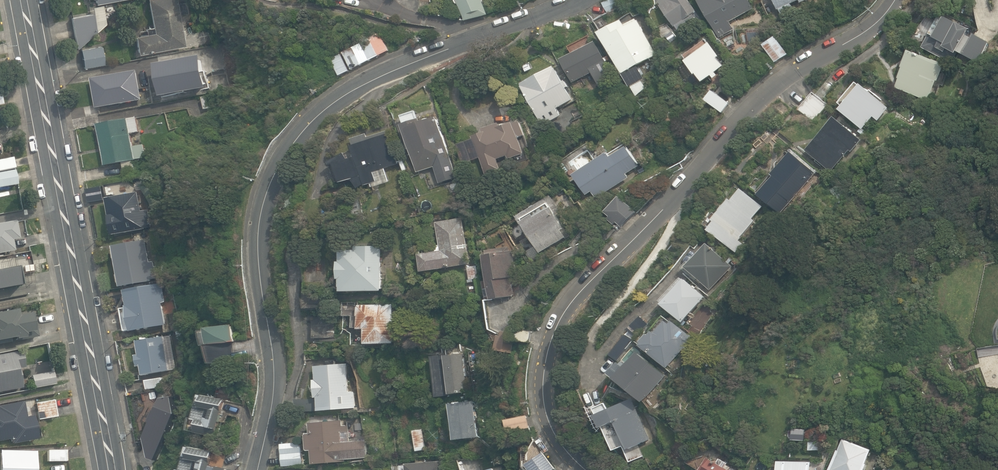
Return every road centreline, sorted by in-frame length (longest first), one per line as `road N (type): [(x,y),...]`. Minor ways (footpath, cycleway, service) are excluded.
road 1 (residential): [(258,469),(273,384),(262,221),(270,183),(291,147),(312,121),(369,80),(574,0)]
road 2 (residential): [(584,469),(562,452),(542,385),(550,339),(574,298),(751,105),(893,0)]
road 3 (secondary): [(115,469),(25,0)]

